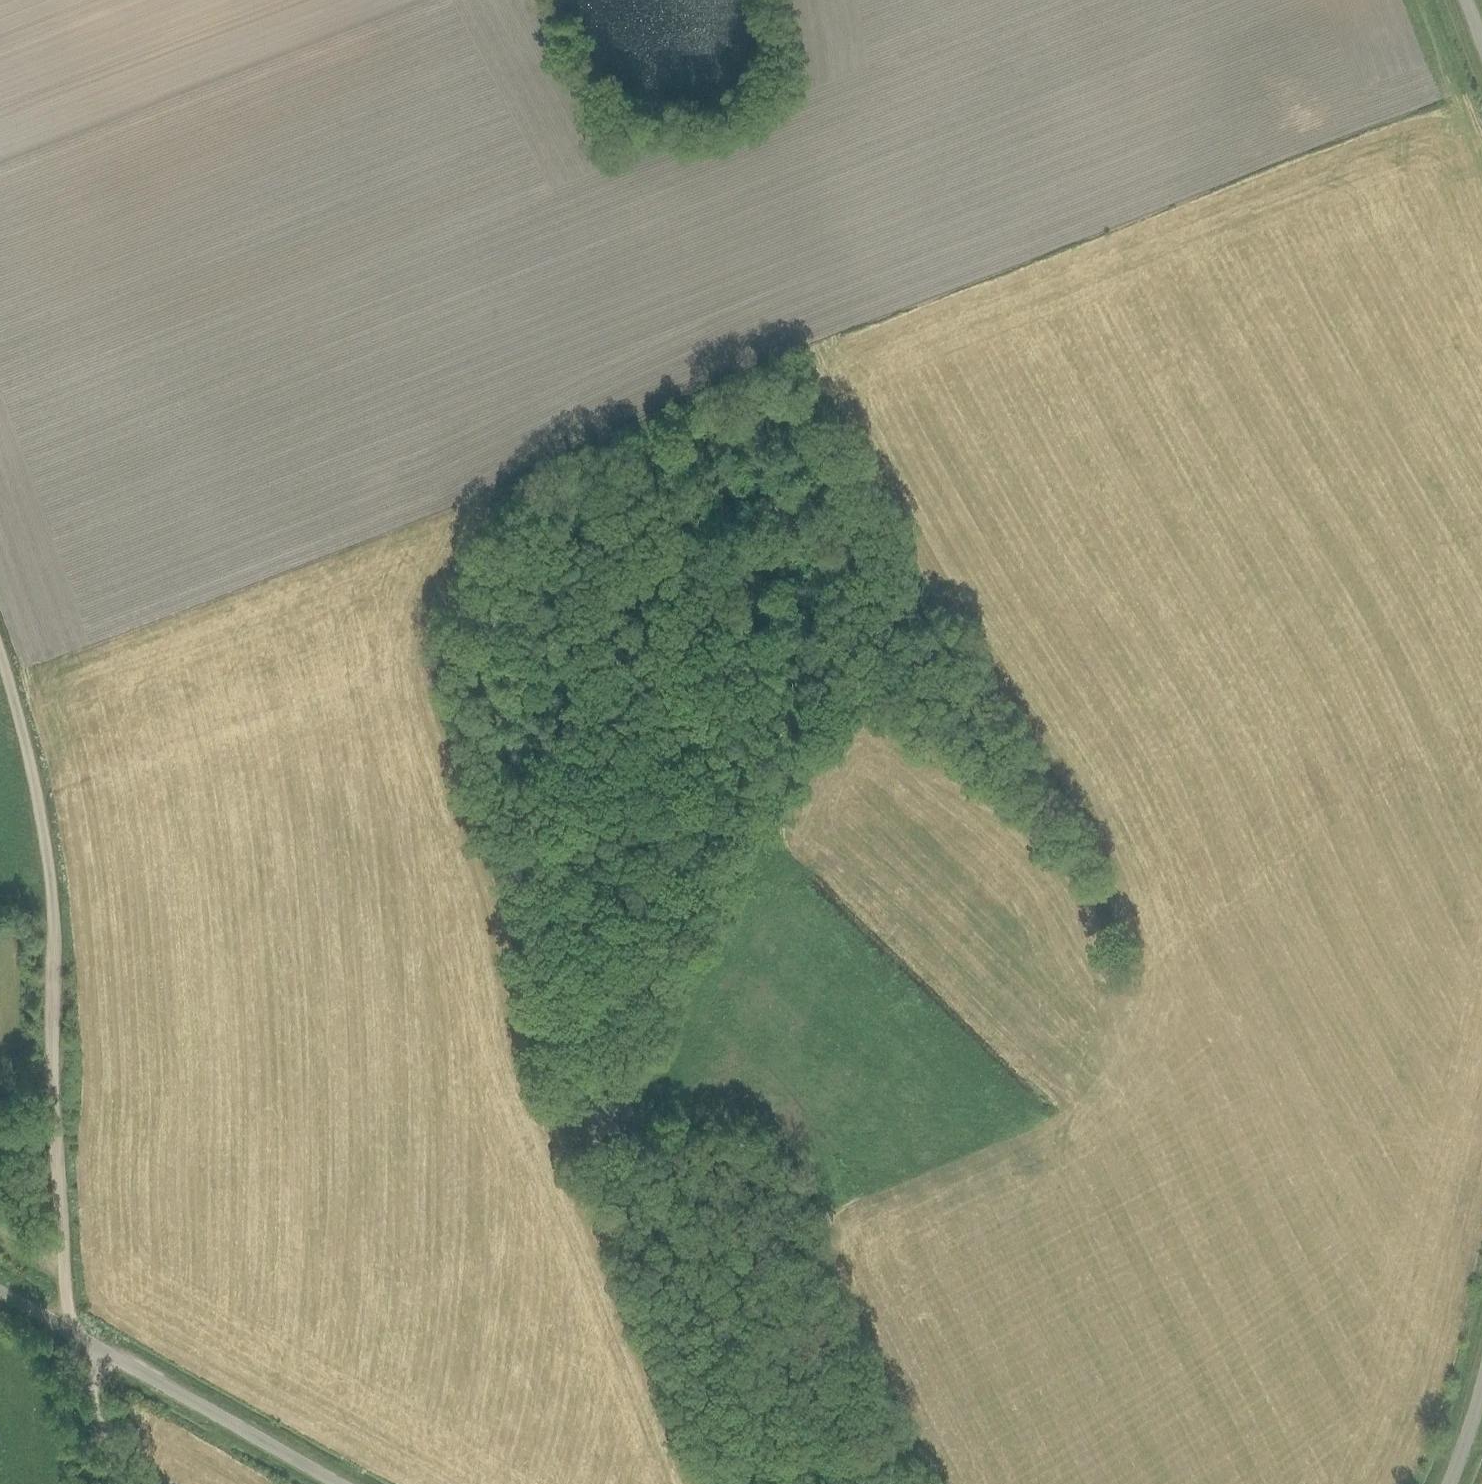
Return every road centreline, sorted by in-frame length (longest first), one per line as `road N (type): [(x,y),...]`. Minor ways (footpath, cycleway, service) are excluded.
road 1 (track): [(76,1333),(50,1084),(46,843),(0,656)]
road 2 (unclassified): [(340,1483),(76,1333)]
road 3 (unclassified): [(121,1483),(76,1333)]

